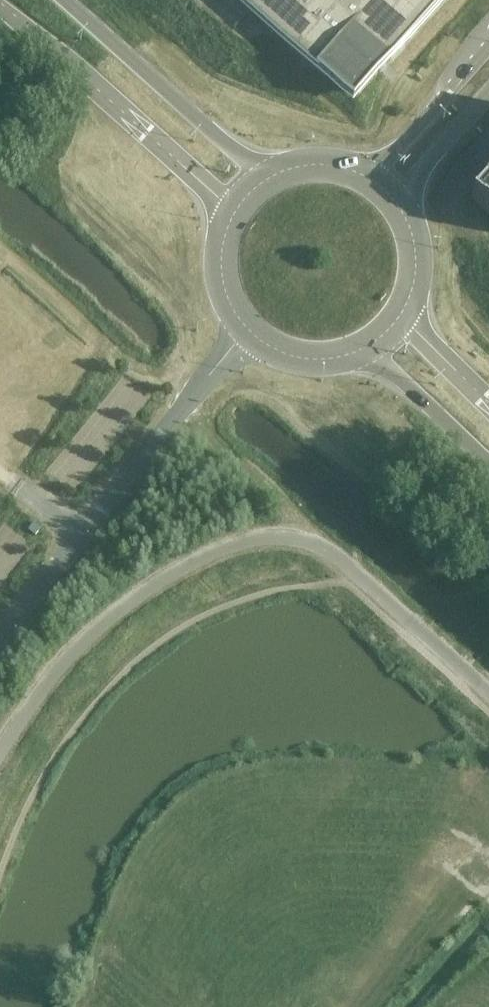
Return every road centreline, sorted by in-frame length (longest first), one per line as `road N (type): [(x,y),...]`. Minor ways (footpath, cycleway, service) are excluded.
road 1 (unclassified): [(246,328),(0,642)]
road 2 (track): [(224,356),(488,566)]
road 3 (secondary): [(0,5),(211,189),(226,222)]
road 4 (secondary): [(277,170),(247,159),(67,0)]
road 5 (tertiary): [(488,44),(385,158),(360,171)]
road 6 (secondary): [(357,349),(488,461)]
road 7 (tertiary): [(400,208),(414,179),(488,95)]
road 8 (secondary): [(488,402),(404,307)]
road 9 (secondary): [(246,328),(304,358),(357,349)]

